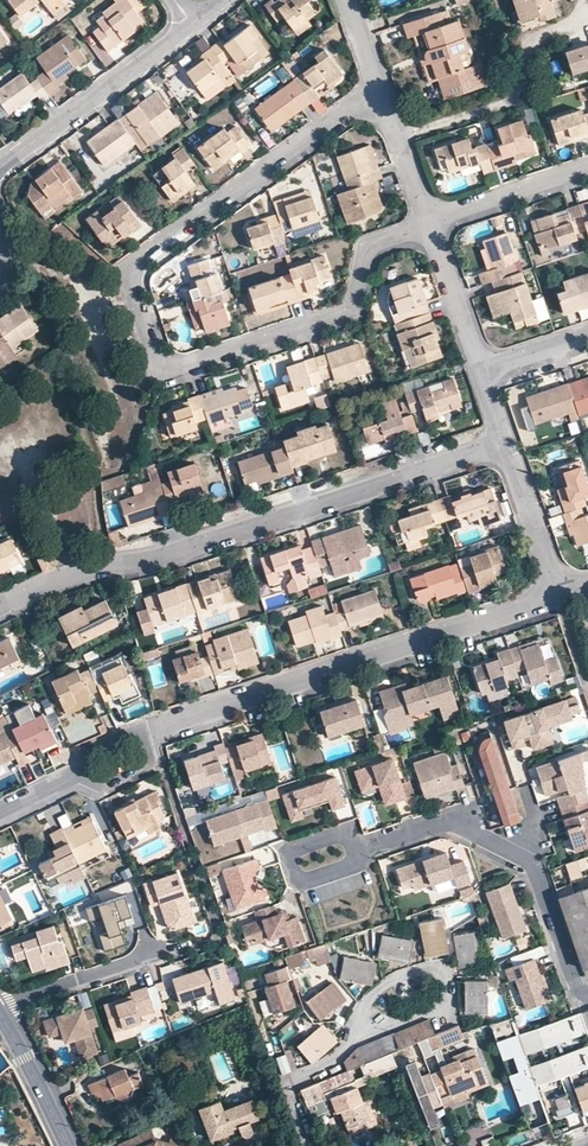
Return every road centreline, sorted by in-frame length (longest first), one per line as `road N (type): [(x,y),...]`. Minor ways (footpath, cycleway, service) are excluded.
road 1 (residential): [(428,222),(374,243),(347,312),(162,365),(132,275),(137,264),(380,88)]
road 2 (residential): [(0,605),(62,577),(153,559),(505,441)]
road 3 (residential): [(558,593),(153,734)]
road 4 (residential): [(587,994),(579,990),(530,861),(451,823),(357,848)]
road 5 (residential): [(0,169),(193,22)]
road 6 (residential): [(361,1031),(371,994),(414,969),(443,968),(449,979),(441,1005),(399,1023)]
road 7 (residential): [(357,848),(345,835),(333,836),(296,849),(289,863),(305,879),(354,864),(359,853)]
road 8 (residential): [(587,165),(428,222)]
road 9 (residential): [(156,951),(0,1012)]
road 10 (residential): [(505,441),(558,593)]
road 11 (residential): [(428,222),(481,367)]
road 12 (residential): [(361,1031),(297,1078),(293,1088),(311,1145)]
road 13 (residential): [(68,1145),(0,1015)]
road 14 (residential): [(380,88),(428,222)]

